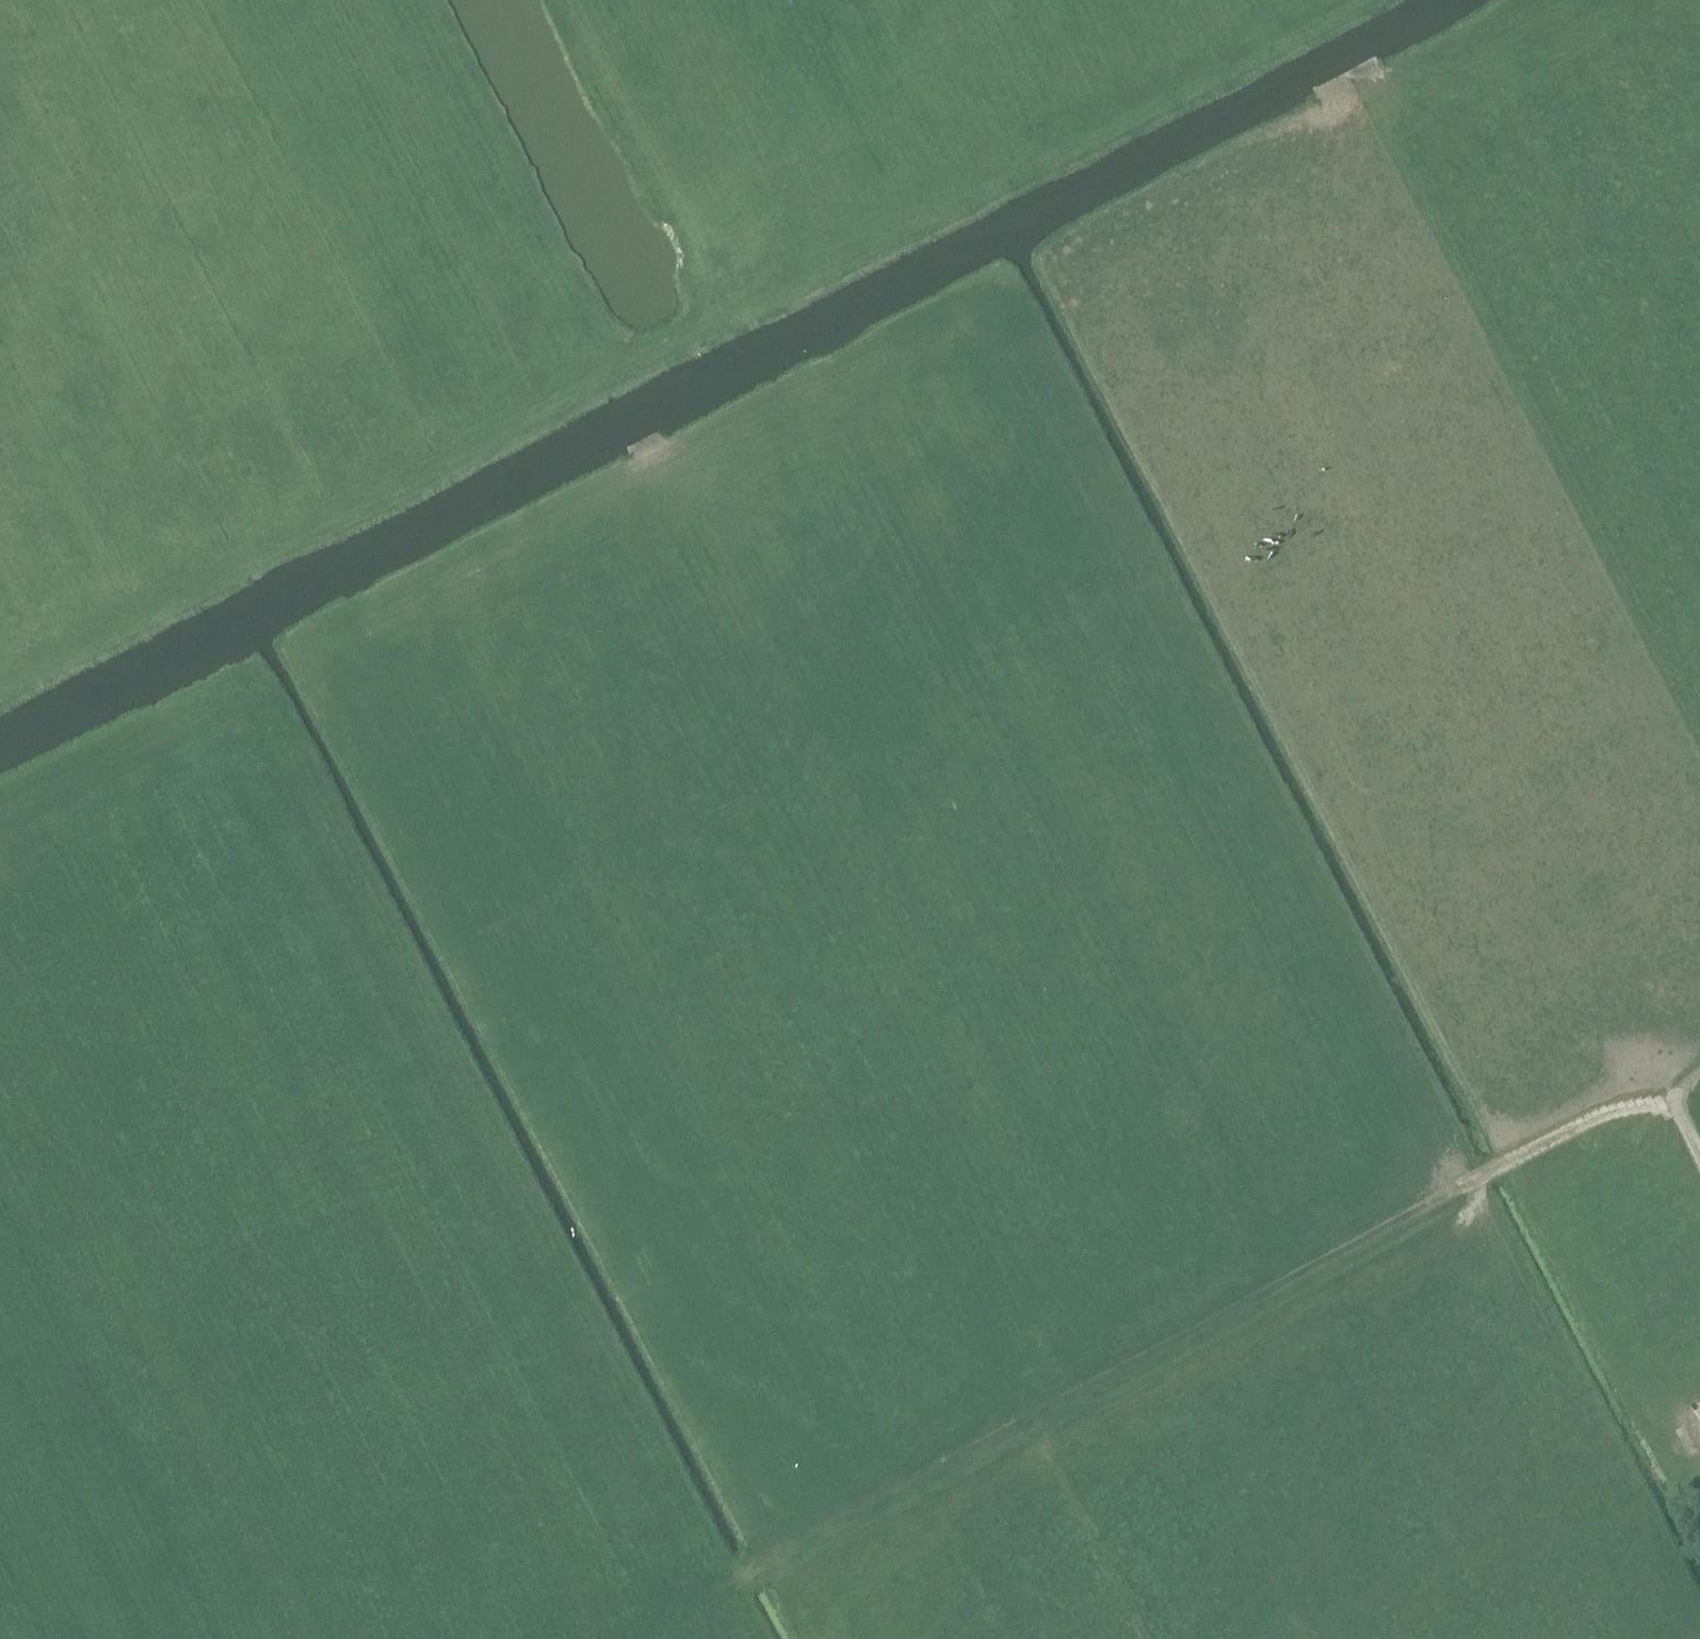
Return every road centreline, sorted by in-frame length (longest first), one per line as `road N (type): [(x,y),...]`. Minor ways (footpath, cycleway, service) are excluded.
road 1 (track): [(719,1591),(1600,1113),(1675,1105),(1678,1092),(1699,1073)]

